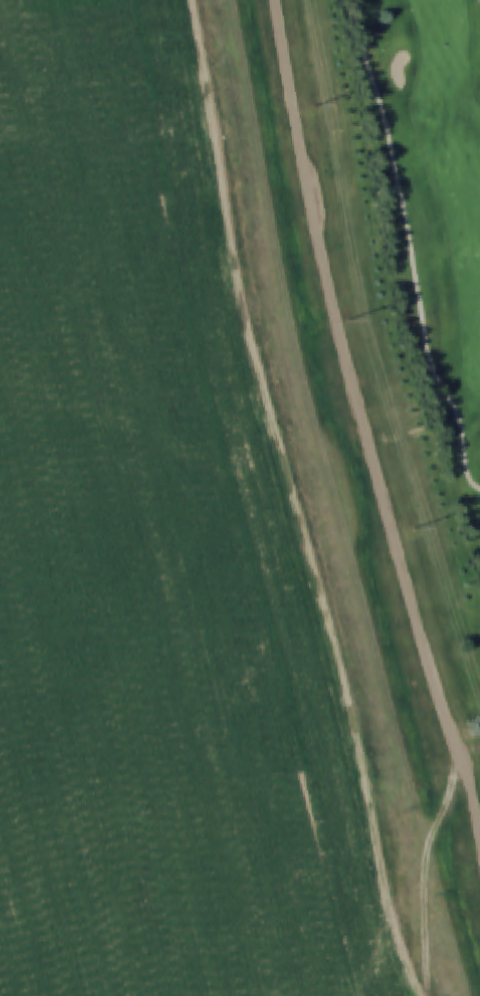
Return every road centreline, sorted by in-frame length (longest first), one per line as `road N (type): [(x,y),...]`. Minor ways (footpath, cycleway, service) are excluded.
road 1 (track): [(461,995),(347,564),(336,493),(310,422),(241,80),(233,0)]
road 2 (track): [(419,995),(345,664),(246,301),(194,0)]
road 3 (track): [(463,762),(416,869),(425,995)]

